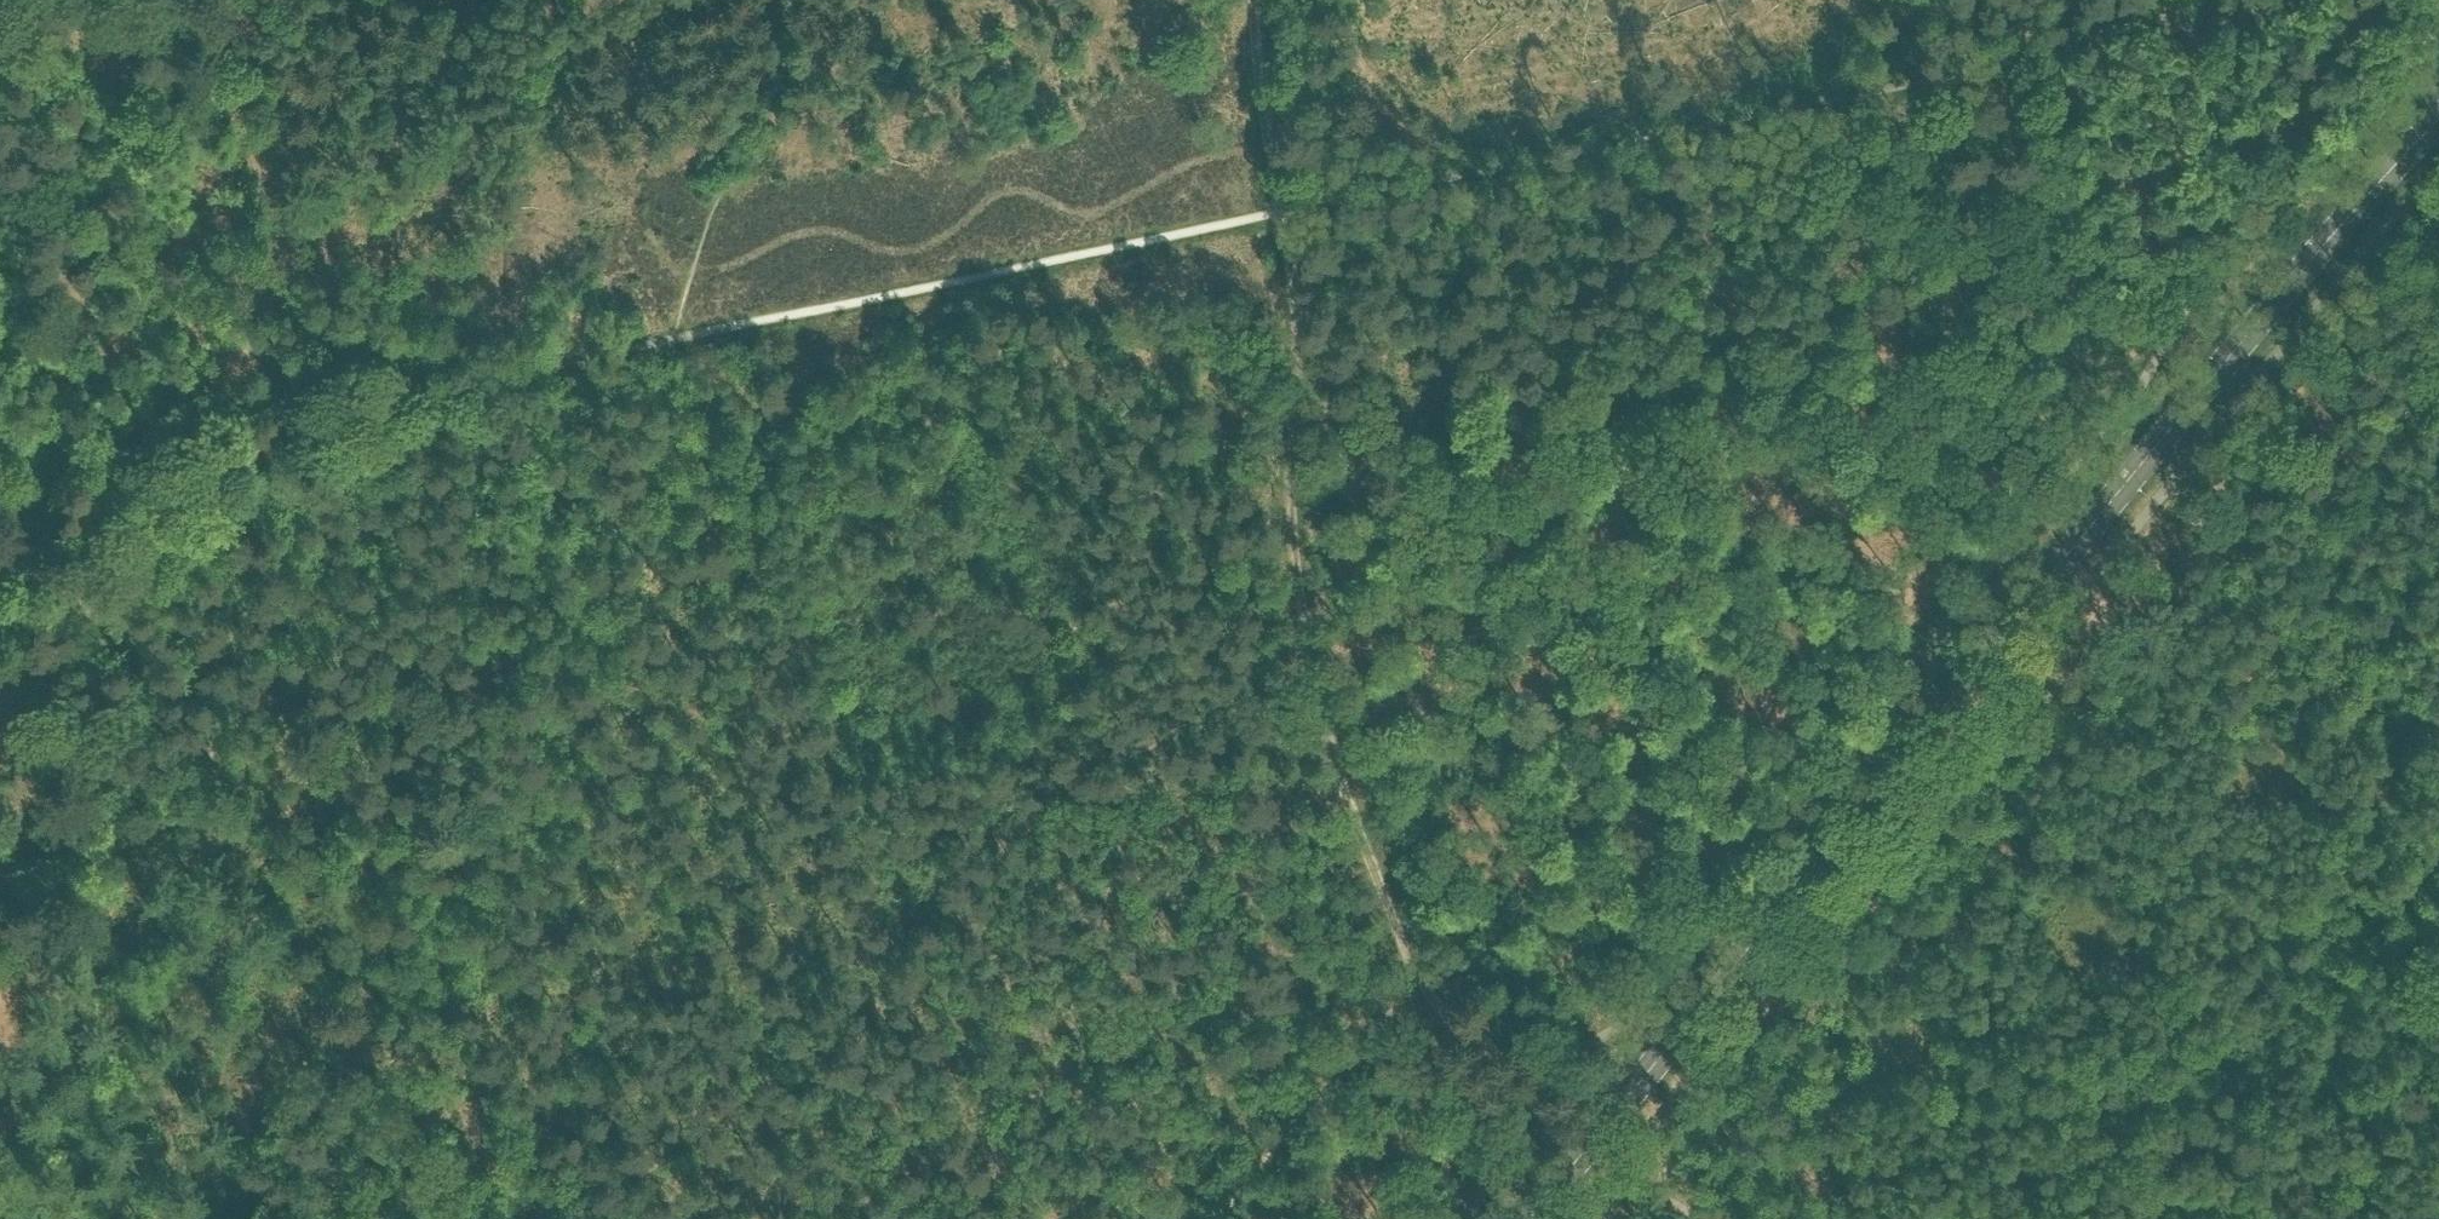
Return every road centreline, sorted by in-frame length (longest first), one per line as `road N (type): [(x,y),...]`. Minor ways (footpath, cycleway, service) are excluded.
road 1 (secondary): [(1528,1218),(2128,475),(2438,118)]
road 2 (track): [(1283,212),(1294,360),(1288,562),(1305,655)]
road 3 (track): [(1704,1218),(1584,1150),(1425,990)]
road 4 (track): [(1425,990),(1342,782),(1305,655)]
road 5 (track): [(1425,990),(1311,1106),(1220,1218)]
road 6 (track): [(1253,0),(1283,212)]

